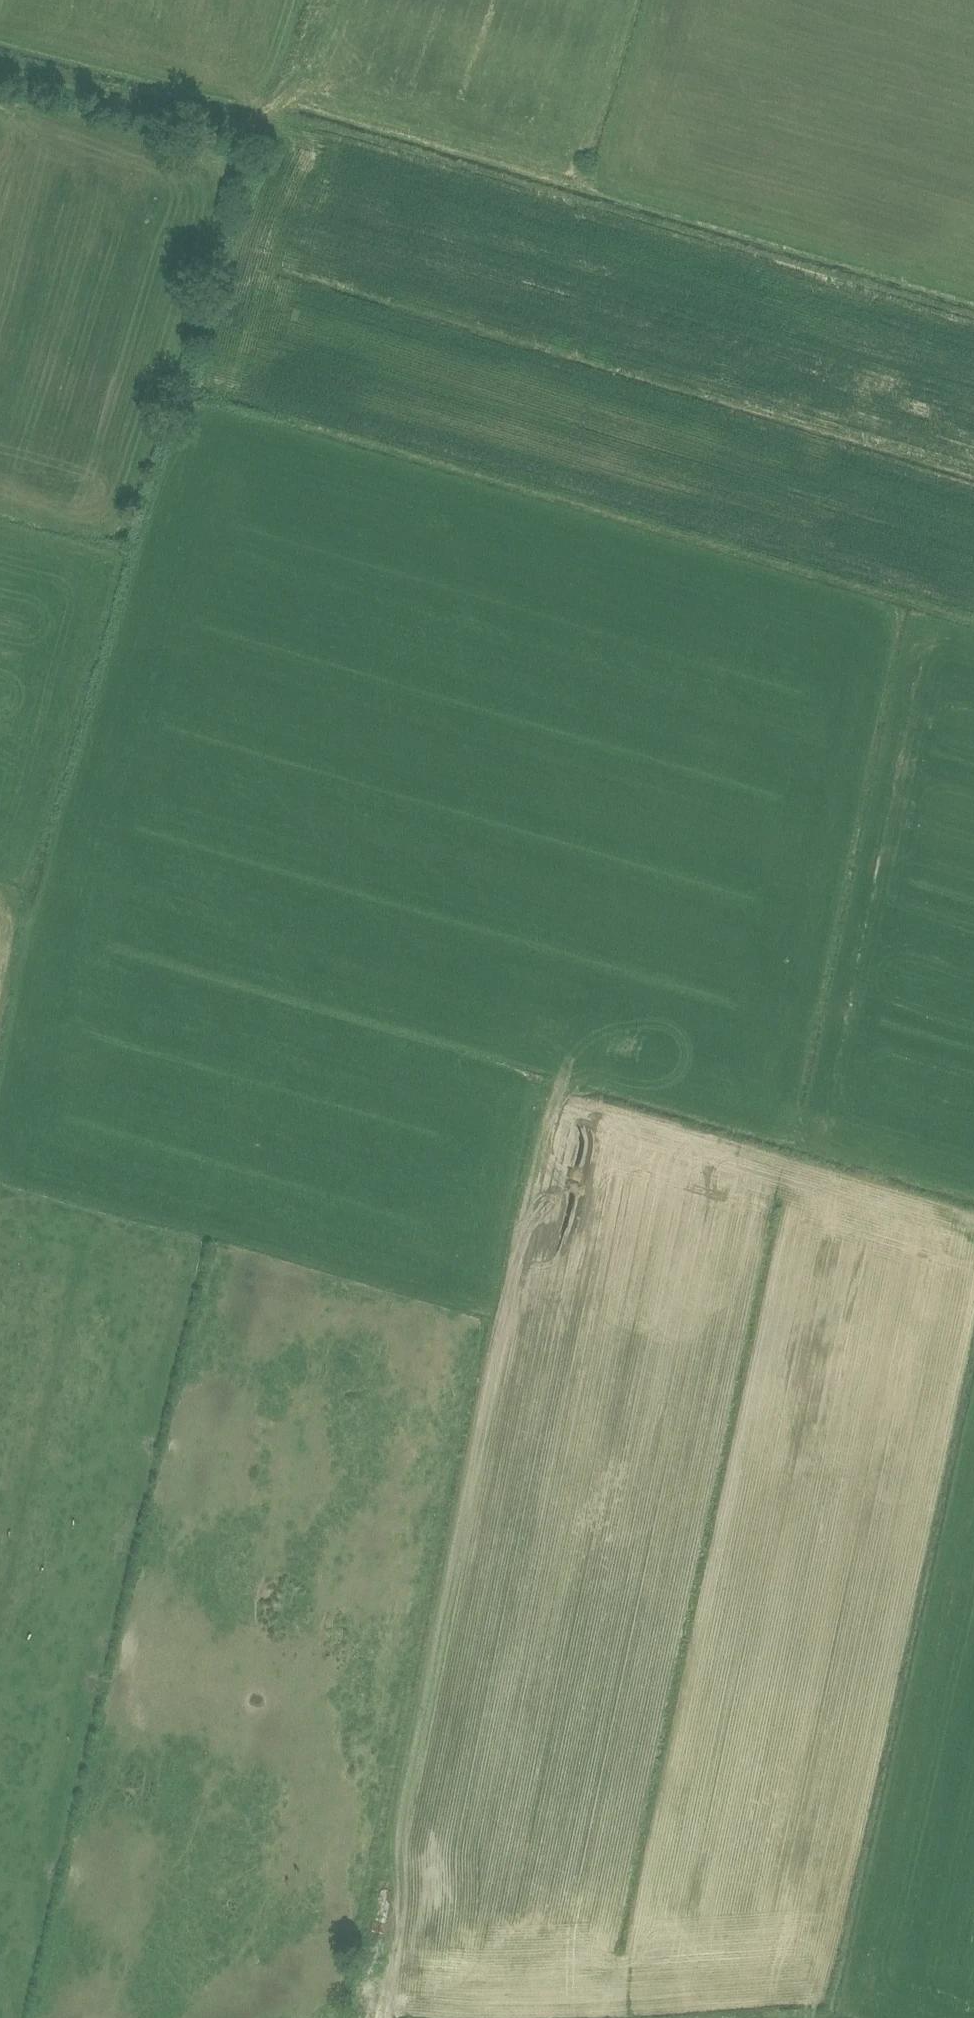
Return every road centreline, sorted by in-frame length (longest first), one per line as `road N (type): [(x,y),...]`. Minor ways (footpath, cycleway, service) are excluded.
road 1 (track): [(0,68),(222,127),(251,121),(294,139)]

